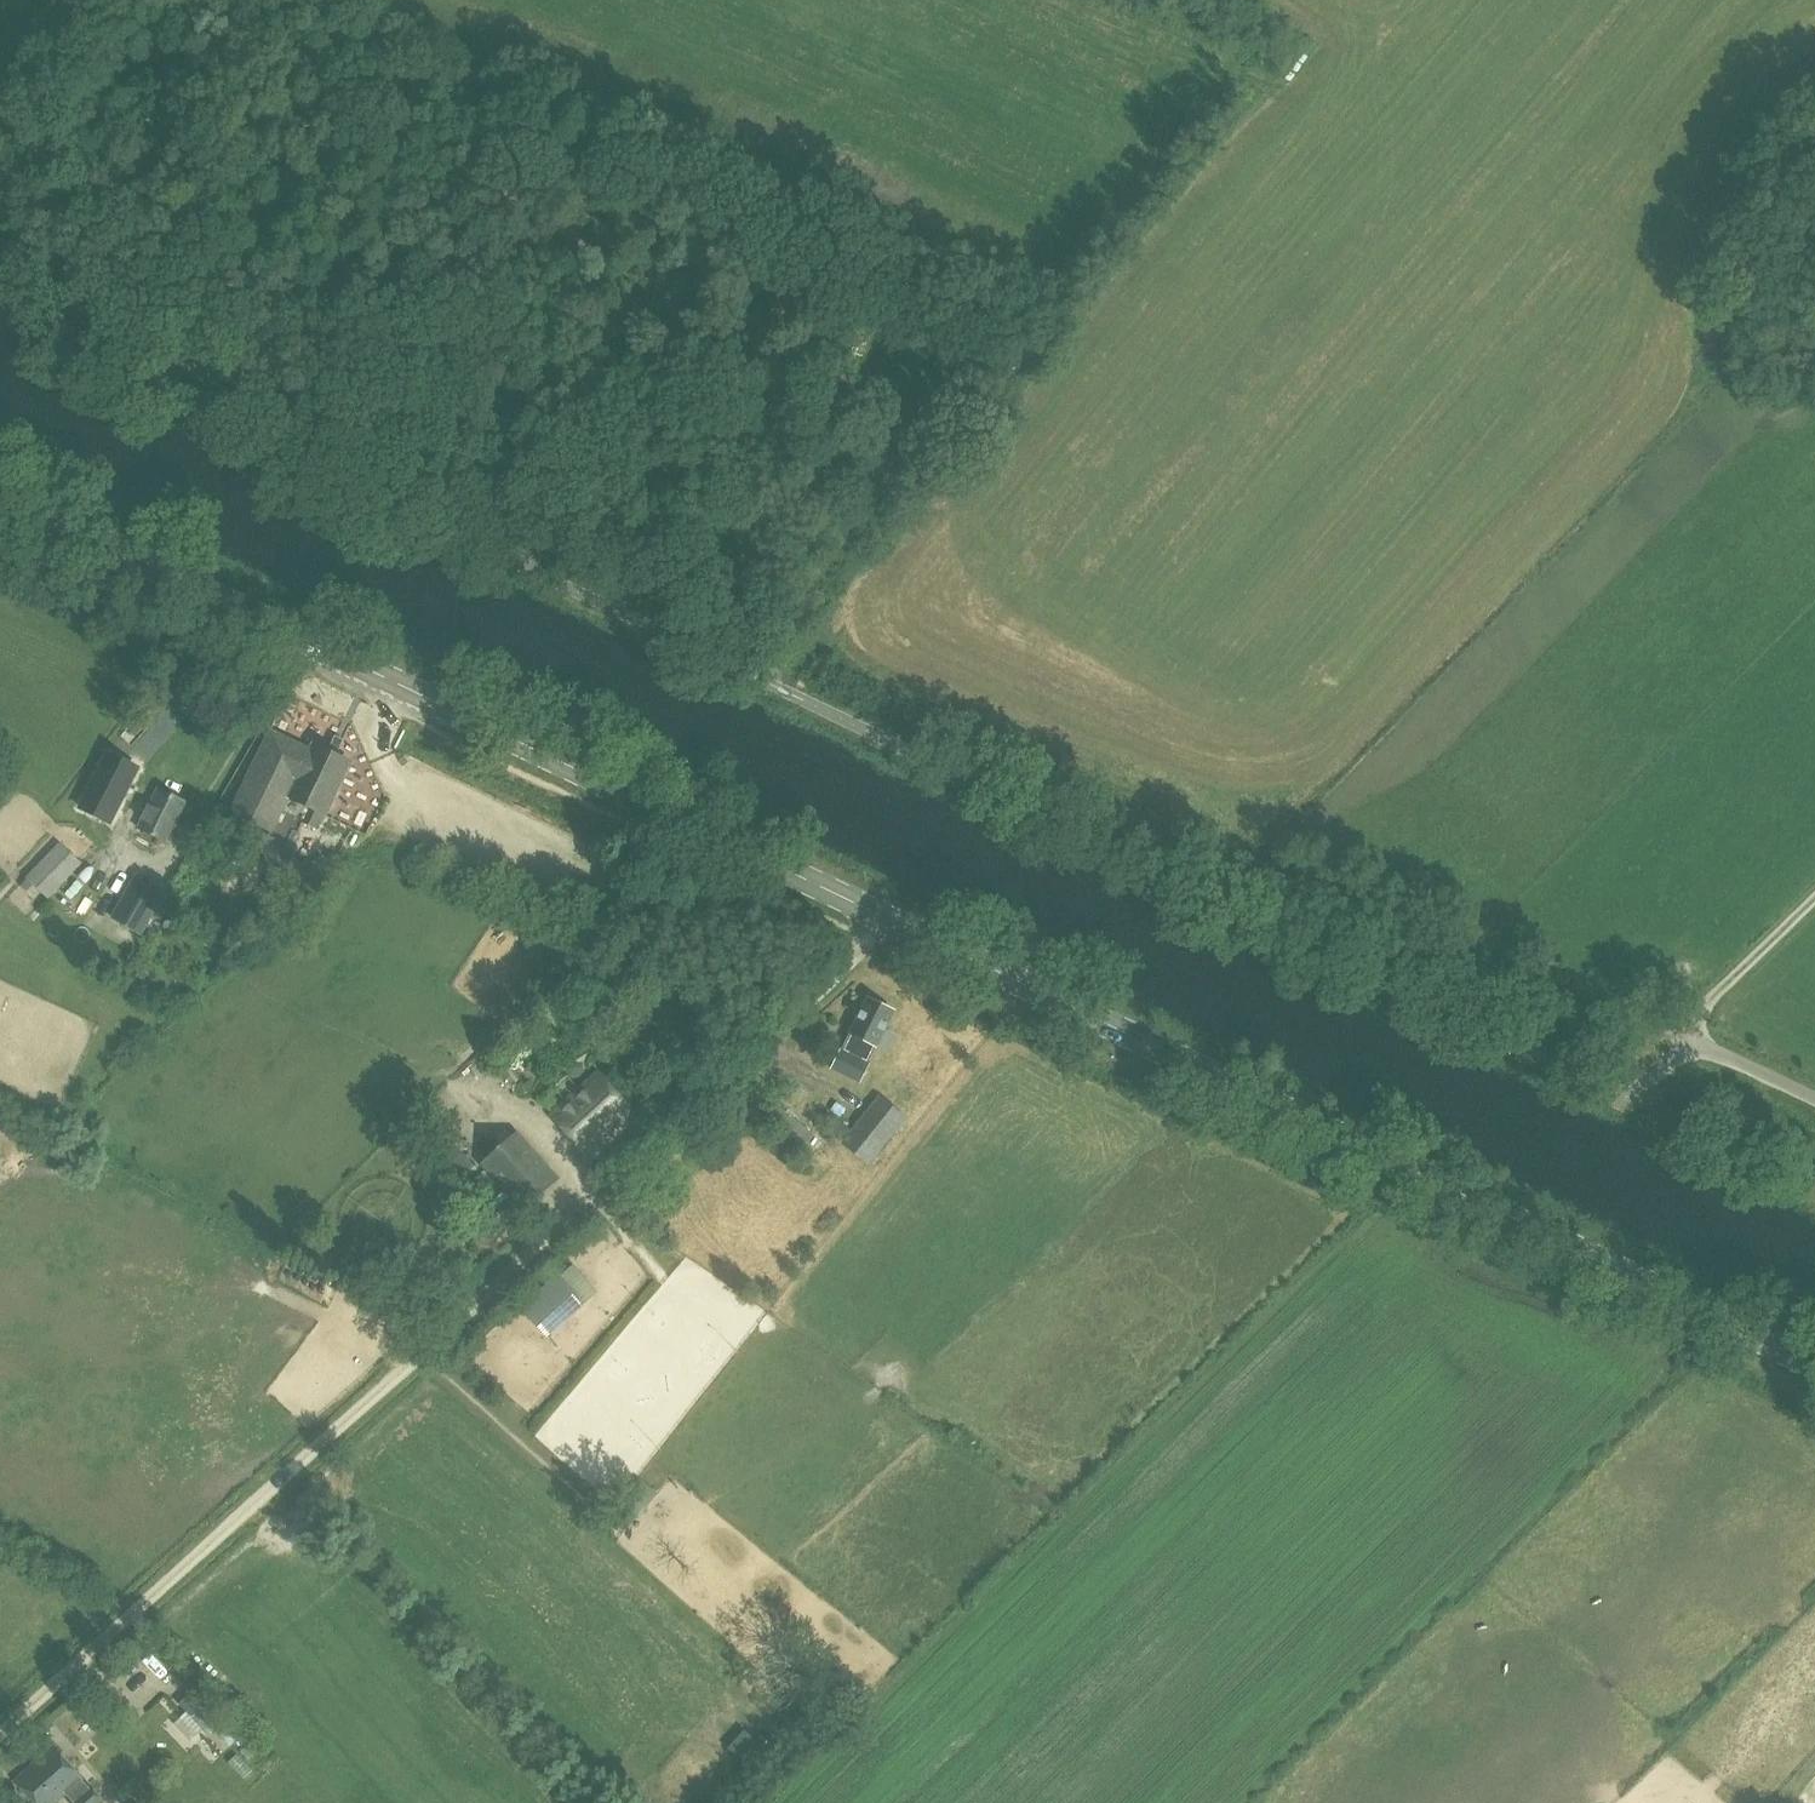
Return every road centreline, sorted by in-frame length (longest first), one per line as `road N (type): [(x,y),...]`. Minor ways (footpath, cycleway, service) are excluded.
road 1 (secondary): [(1814,1366),(0,492)]
road 2 (track): [(0,1736),(847,962),(879,914)]
road 3 (unclassified): [(781,686),(0,309)]
road 4 (unclassified): [(1686,1037),(1814,1102)]
road 5 (track): [(0,100),(85,0)]

